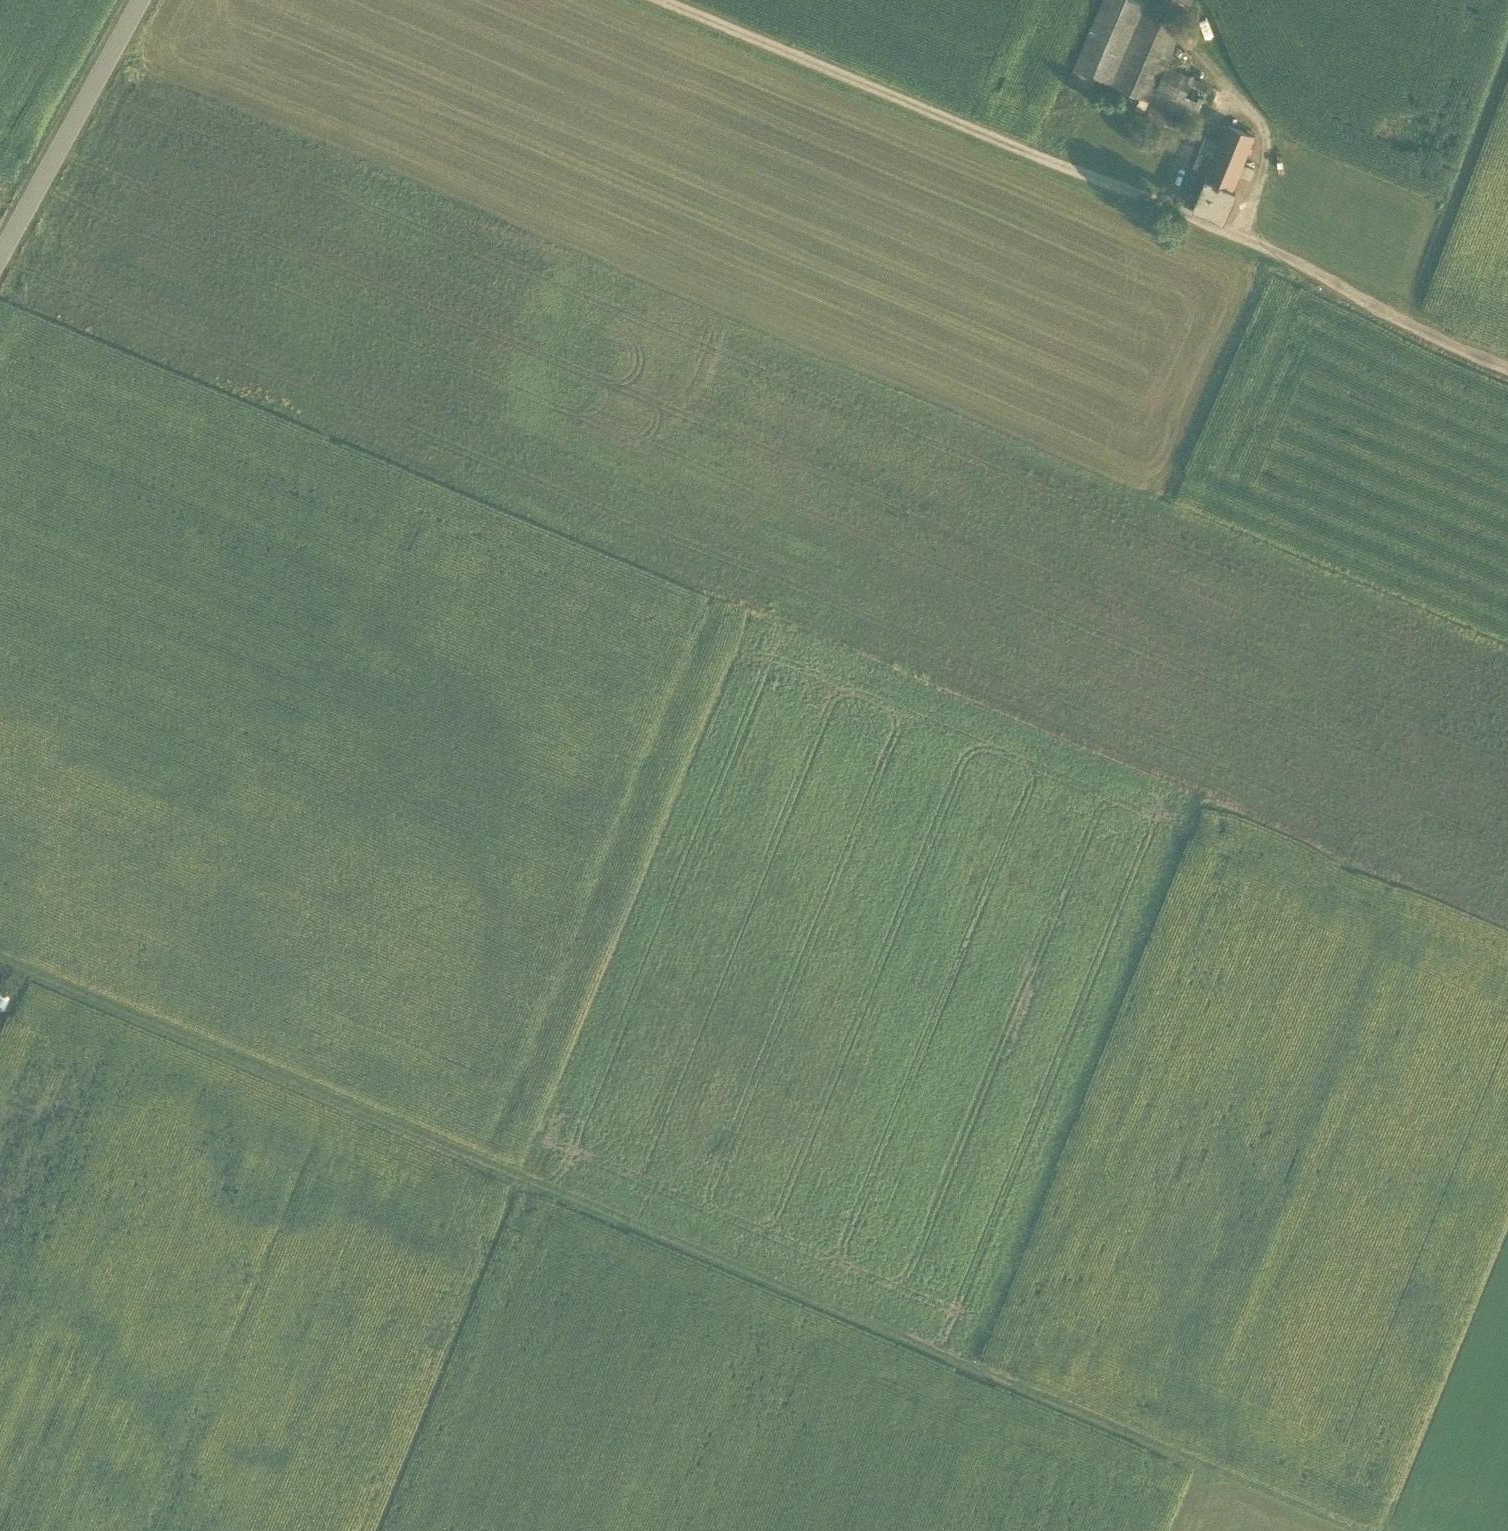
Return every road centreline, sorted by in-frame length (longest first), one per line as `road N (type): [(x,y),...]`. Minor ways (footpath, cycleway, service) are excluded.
road 1 (track): [(1369,1530),(0,955)]
road 2 (track): [(670,0),(1288,254),(1507,364)]
road 3 (track): [(1406,320),(1507,47)]
road 4 (unclassified): [(0,249),(135,0)]

